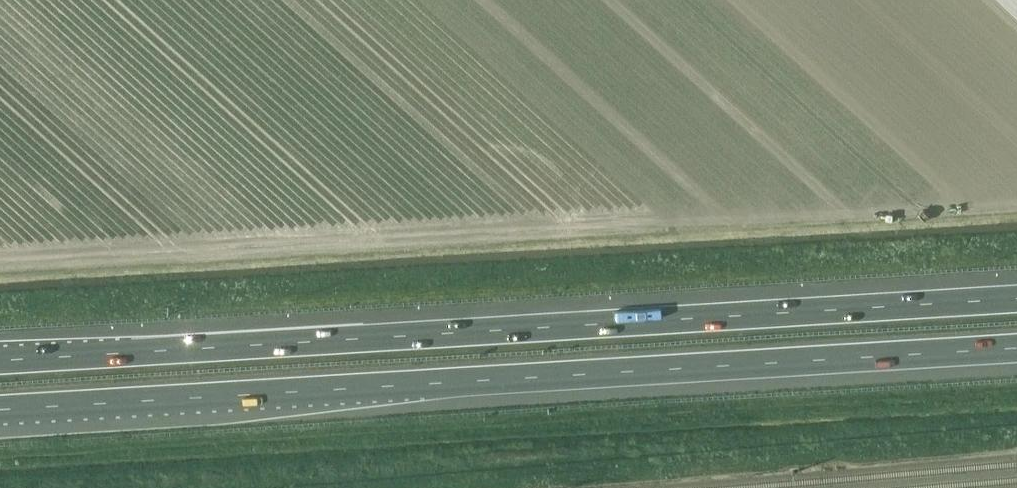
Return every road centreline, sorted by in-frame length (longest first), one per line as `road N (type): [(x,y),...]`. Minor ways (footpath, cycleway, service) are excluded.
road 1 (motorway): [(1016,299),(0,361)]
road 2 (motorway): [(0,409),(1016,349)]
road 3 (track): [(1016,442),(508,487)]

